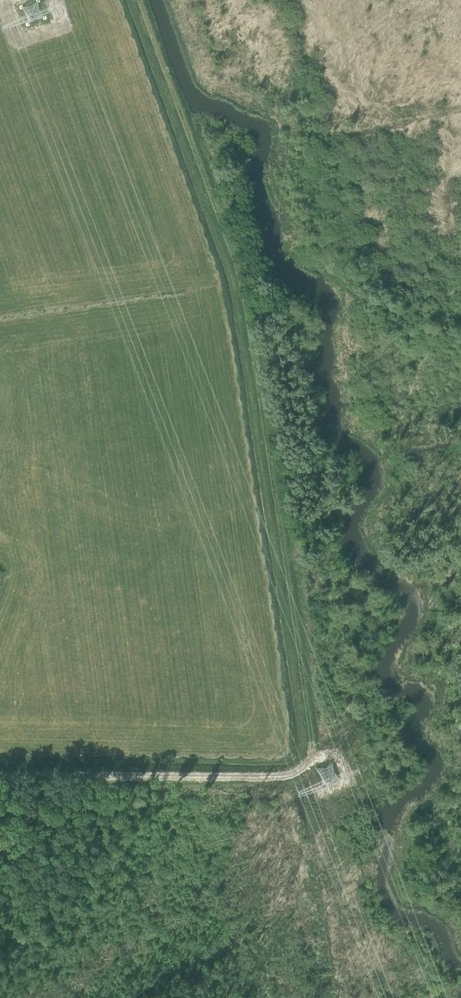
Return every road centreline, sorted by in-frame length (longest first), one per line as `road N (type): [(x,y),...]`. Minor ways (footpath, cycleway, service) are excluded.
road 1 (track): [(0,777),(278,777),(299,771),(311,756),(242,281),(138,0)]

